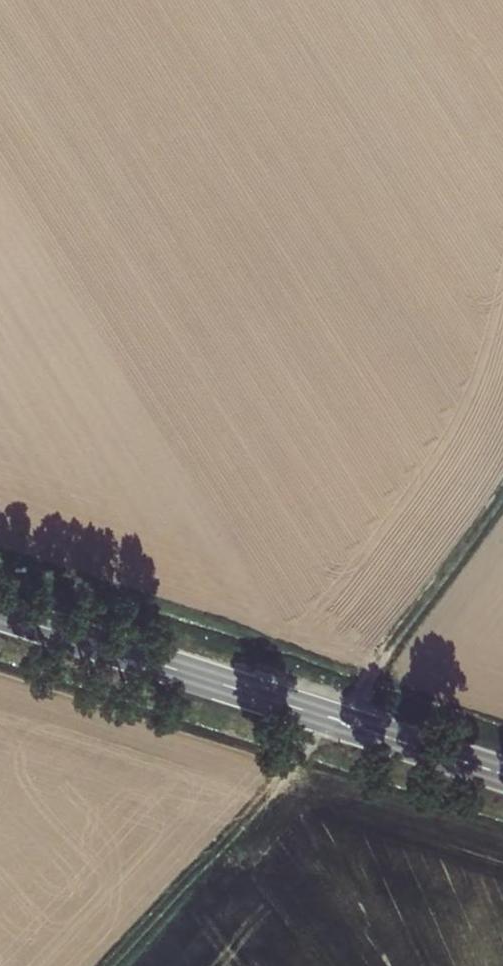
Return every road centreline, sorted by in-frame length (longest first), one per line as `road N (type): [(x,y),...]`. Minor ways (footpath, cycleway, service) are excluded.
road 1 (track): [(101,965),(332,720),(502,493)]
road 2 (secondary): [(0,614),(502,775)]

